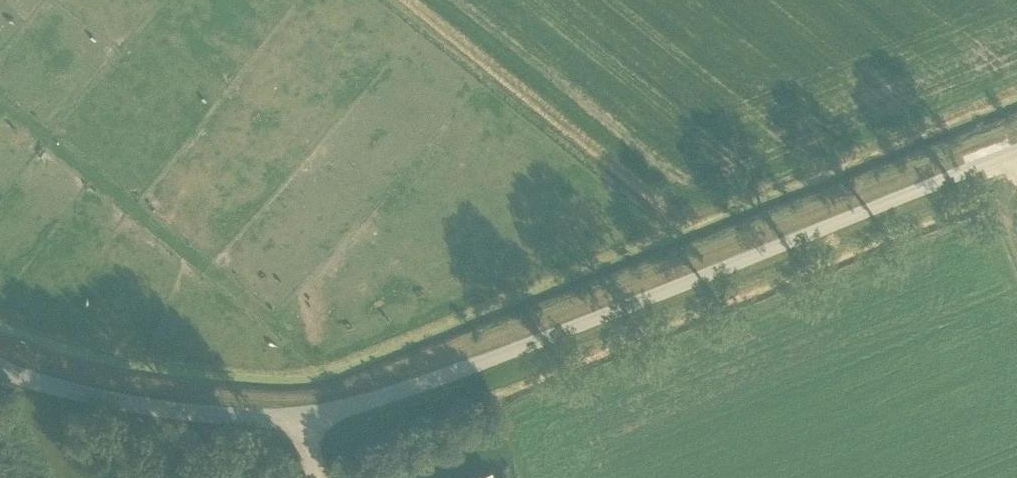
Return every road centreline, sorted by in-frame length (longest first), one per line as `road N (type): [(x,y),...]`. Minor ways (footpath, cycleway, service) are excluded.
road 1 (unclassified): [(0,366),(176,409),(263,416),(334,410),(1016,152)]

